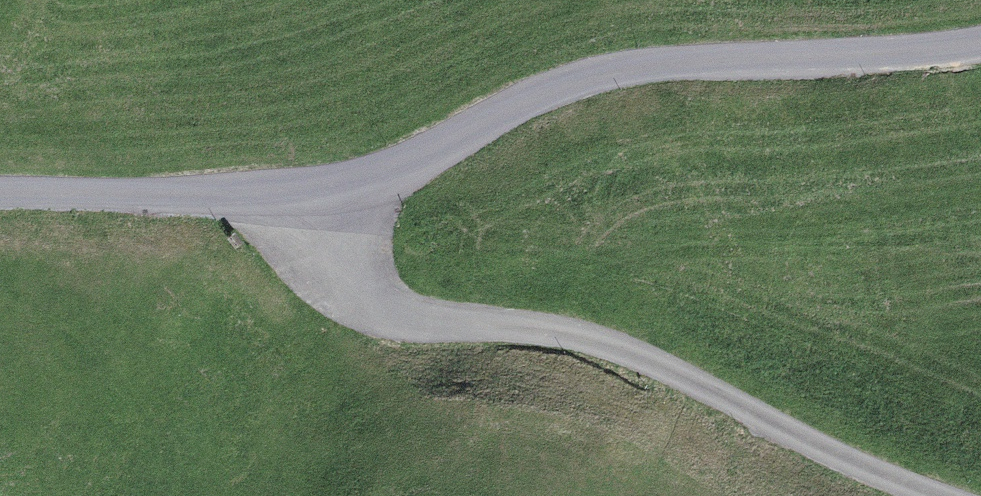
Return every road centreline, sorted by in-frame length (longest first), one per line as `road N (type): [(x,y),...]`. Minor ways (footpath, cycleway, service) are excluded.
road 1 (residential): [(980,42),(894,55),(627,62),(519,98),(395,173),(298,203),(0,193)]
road 2 (track): [(298,203),(405,310),(610,338),(980,489)]

